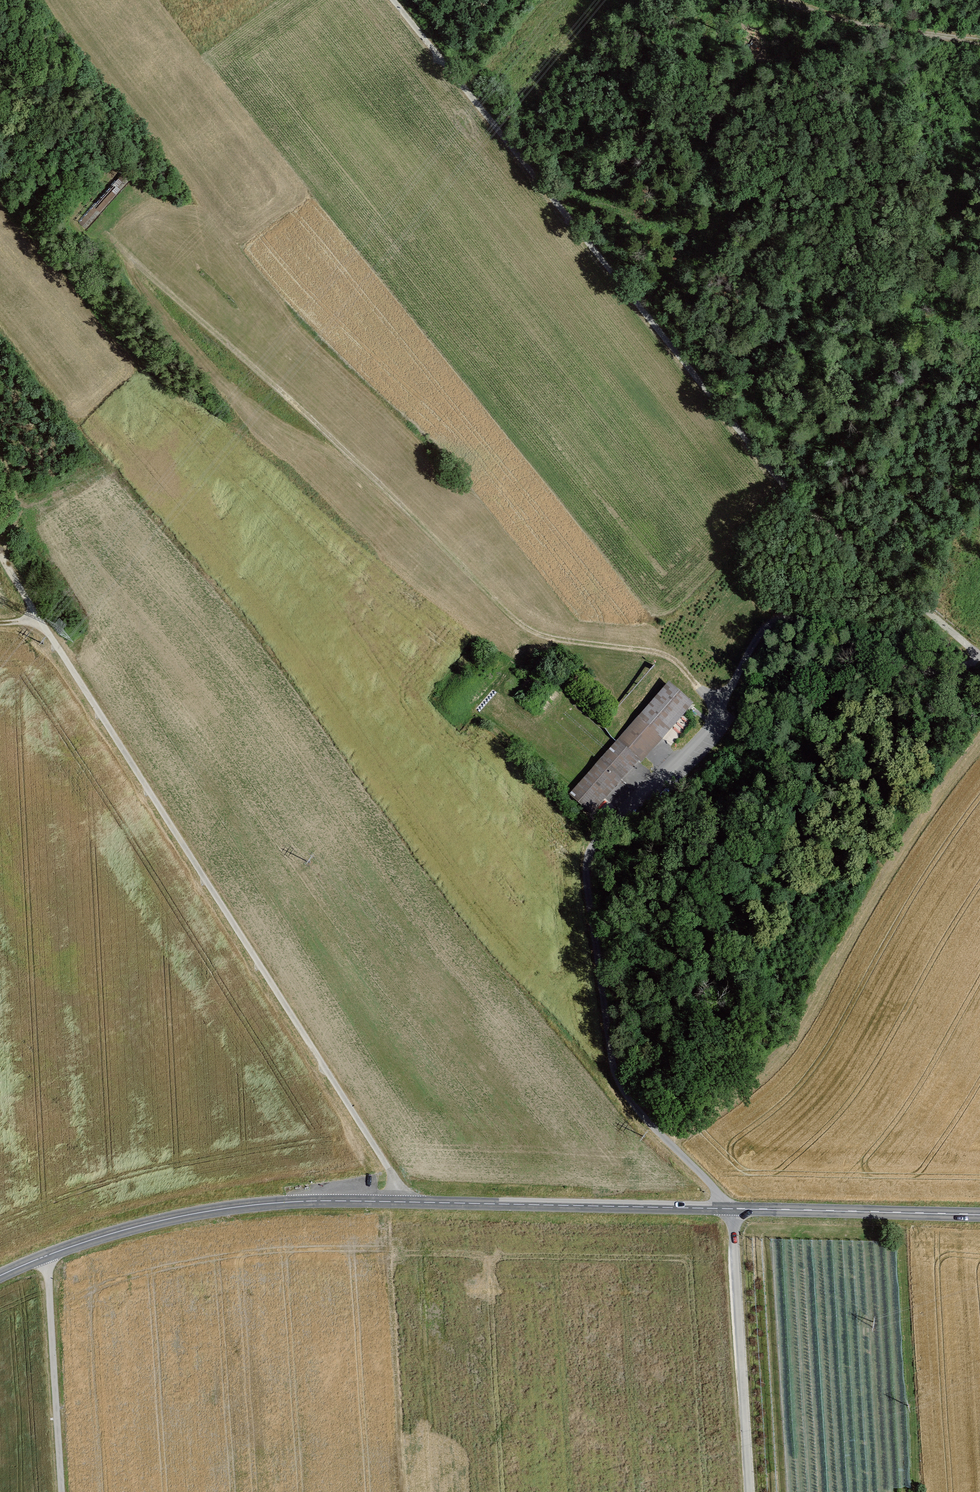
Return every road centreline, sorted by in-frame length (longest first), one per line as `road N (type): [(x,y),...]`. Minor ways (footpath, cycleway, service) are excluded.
road 1 (track): [(979,653),(795,499),(393,0)]
road 2 (track): [(713,720),(698,687),(672,662),(531,637),(285,397),(139,269)]
road 3 (tertiary): [(0,1279),(112,1233),(282,1203),(734,1211)]
road 4 (track): [(412,1203),(18,587)]
road 5 (unclassified): [(734,1211),(753,1491)]
road 6 (tertiary): [(734,1211),(979,1217)]
road 7 (track): [(62,1491),(48,1256)]
road 8 (track): [(979,42),(834,19),(783,0)]

